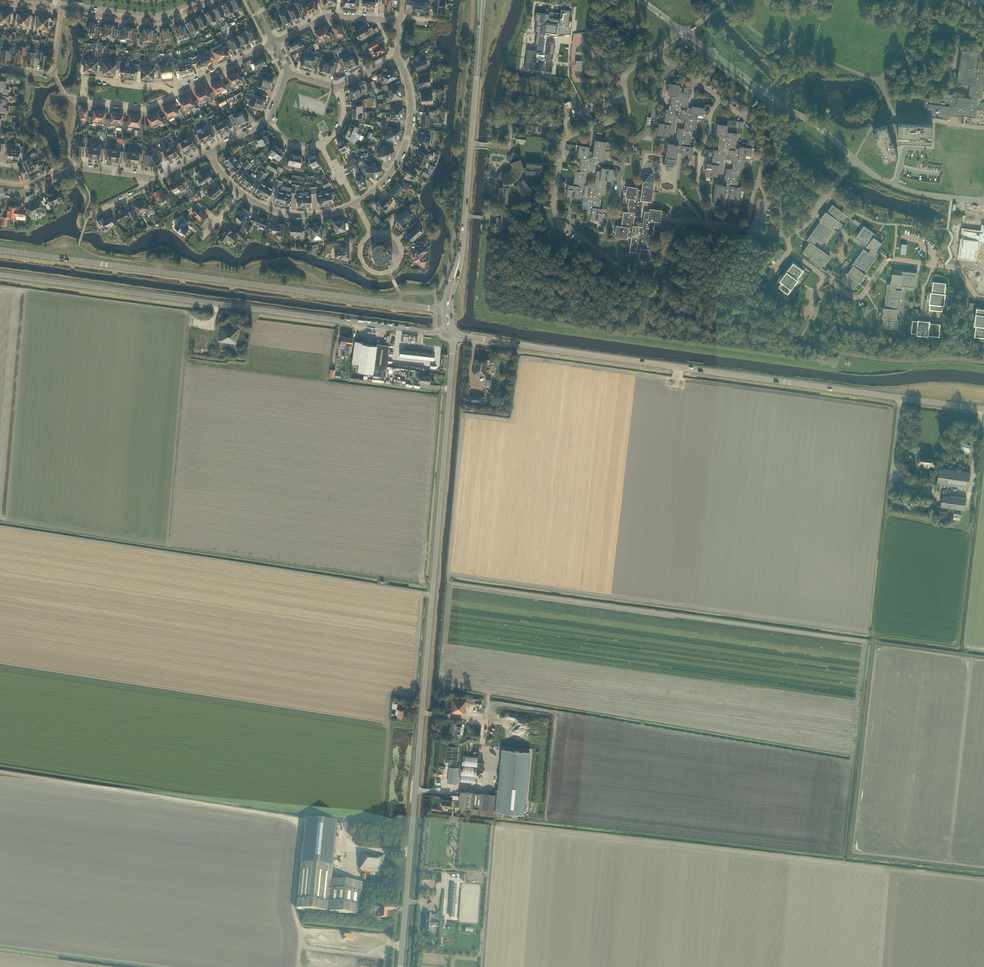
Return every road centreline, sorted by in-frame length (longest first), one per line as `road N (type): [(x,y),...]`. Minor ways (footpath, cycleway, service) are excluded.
road 1 (unclassified): [(401,966),(454,333)]
road 2 (residential): [(685,32),(626,73),(626,115),(562,141),(553,213),(622,270),(654,277),(680,222),(786,232)]
road 3 (secondary): [(983,408),(454,333)]
road 4 (unclassified): [(449,327),(425,332),(0,275)]
road 5 (secondary): [(444,309),(0,250)]
road 6 (tertiary): [(457,269),(482,0)]
road 7 (residential): [(186,87),(84,81),(82,99),(145,111),(174,101)]
road 8 (residential): [(855,158),(685,32)]
road 9 (residential): [(786,232),(789,251),(854,297),(890,259),(942,265)]
road 10 (residential): [(29,191),(77,167),(155,178),(210,153)]
road 11 (tertiary): [(29,0),(151,15),(196,0)]
road 12 (residential): [(356,204),(393,172),(411,127),(412,99),(397,59)]
road 13 (residential): [(983,202),(895,187),(855,158)]
road 14 (residential): [(273,43),(333,17),(397,20)]
road 15 (residential): [(356,204),(313,215),(280,213),(240,194)]
road 16 (residential): [(372,233),(399,241),(393,269),(365,266),(367,237)]

